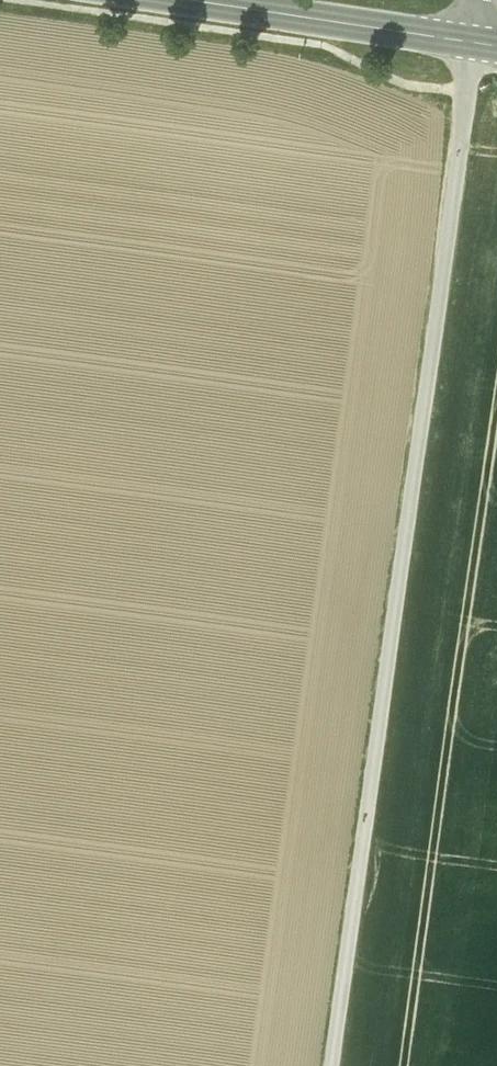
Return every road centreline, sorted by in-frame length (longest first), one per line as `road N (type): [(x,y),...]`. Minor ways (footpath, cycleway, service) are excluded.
road 1 (secondary): [(473,42),(194,0)]

